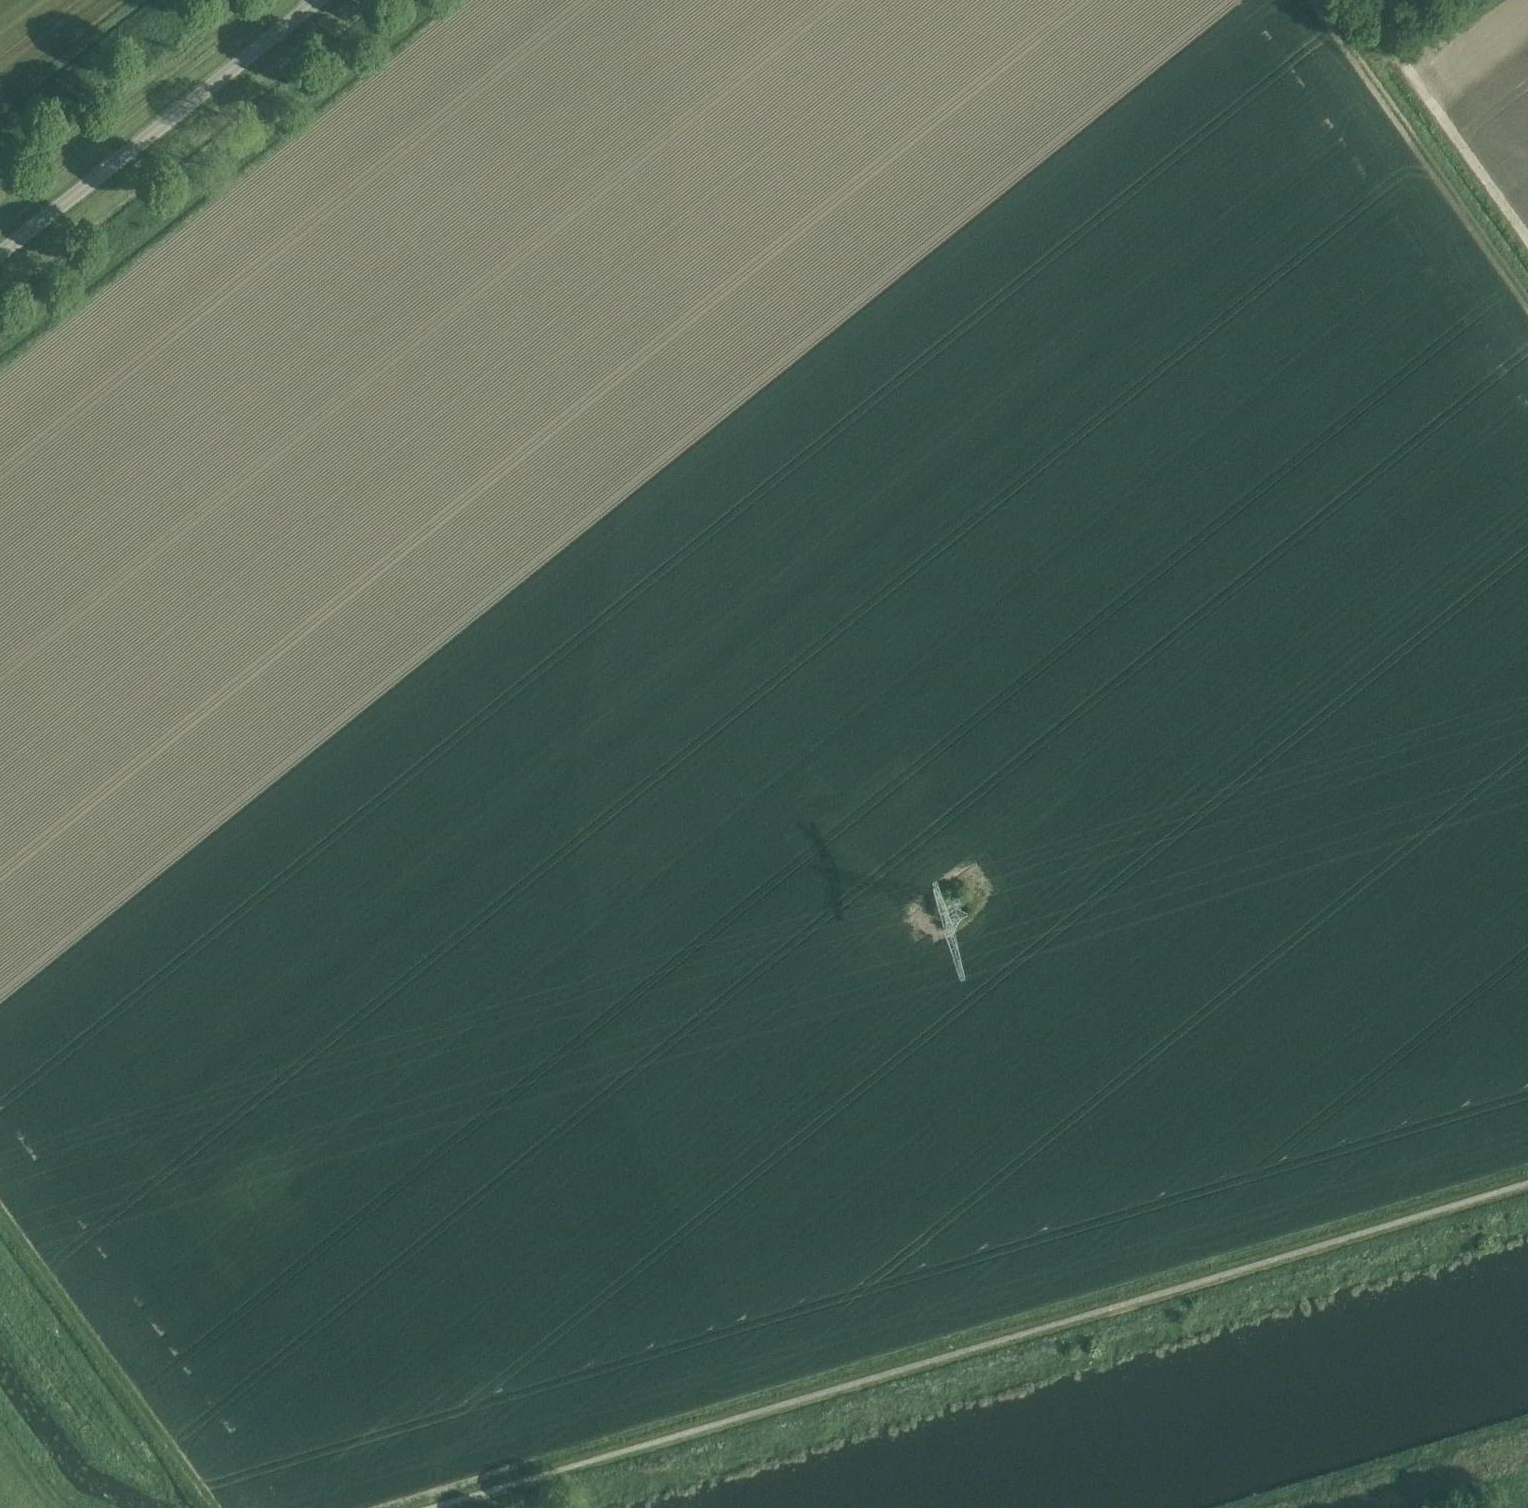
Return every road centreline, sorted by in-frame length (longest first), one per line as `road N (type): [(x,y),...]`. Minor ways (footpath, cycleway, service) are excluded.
road 1 (tertiary): [(0,250),(316,0)]

